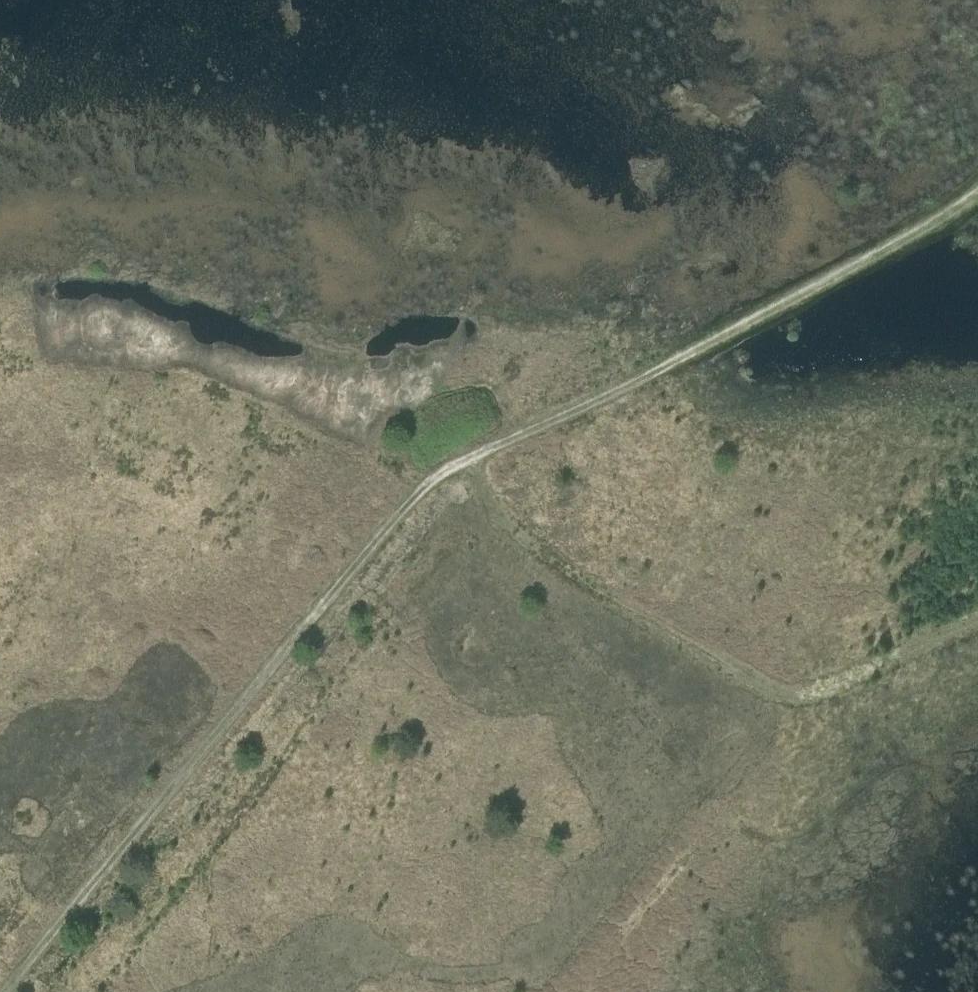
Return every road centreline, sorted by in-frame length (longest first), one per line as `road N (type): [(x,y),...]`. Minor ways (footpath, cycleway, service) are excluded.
road 1 (track): [(2,991),(420,489),(977,193)]
road 2 (track): [(463,463),(512,535),(795,701),(977,614)]

